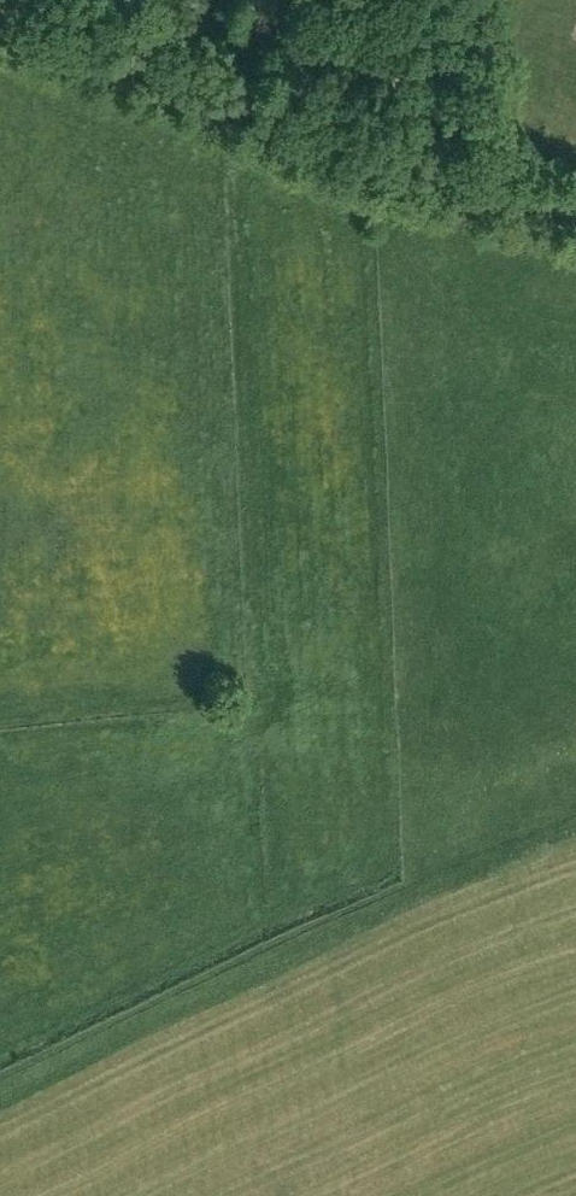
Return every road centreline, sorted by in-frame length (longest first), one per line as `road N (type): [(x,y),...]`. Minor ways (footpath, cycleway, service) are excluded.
road 1 (unclassified): [(575,210),(289,122),(0,15)]

